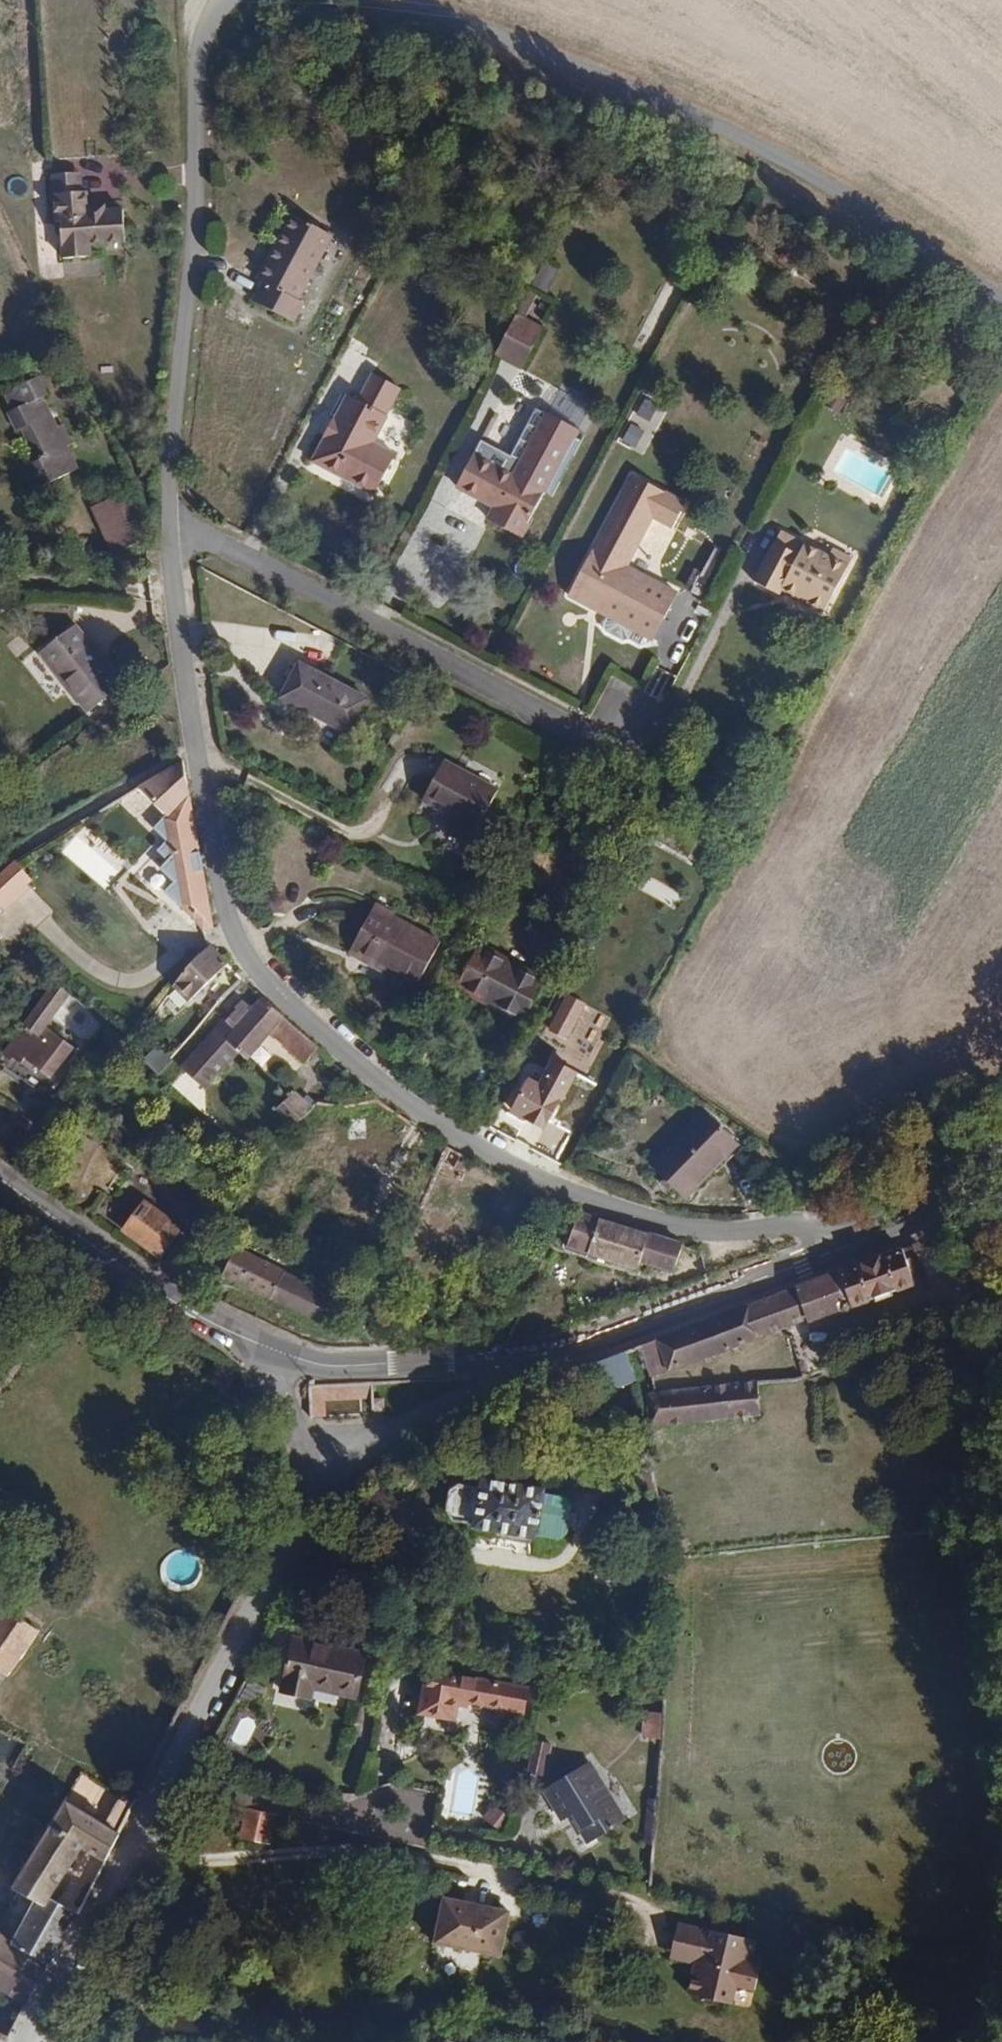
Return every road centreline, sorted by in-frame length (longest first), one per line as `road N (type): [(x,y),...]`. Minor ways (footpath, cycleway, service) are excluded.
road 1 (residential): [(855,1240),(832,1222),(809,1219),(698,1230),(573,1189),(415,1106),(273,986),(229,918),(167,526)]
road 2 (residential): [(385,0),(505,33),(764,147),(1001,299)]
road 3 (residential): [(167,526),(210,59),(234,0)]
road 4 (residential): [(167,526),(218,544),(586,737),(634,731)]
road 5 (secondary): [(855,1240),(720,1296),(521,1358)]
road 6 (residential): [(168,1777),(326,1468)]
road 7 (secondary): [(267,1349),(138,1280),(0,1180)]
road 8 (residential): [(28,2041),(168,1777)]
road 9 (secondary): [(521,1358),(323,1366),(267,1349)]
road 10 (residential): [(326,1468),(503,1383),(521,1358)]
road 11 (residential): [(168,1777),(355,1819)]
road 12 (secondary): [(1001,1131),(961,1172),(855,1240)]
road 13 (residential): [(355,1819),(406,1829),(419,1820),(417,1803),(402,1796),(369,1804)]
road 14 (residential): [(267,1349),(294,1431),(326,1468)]

